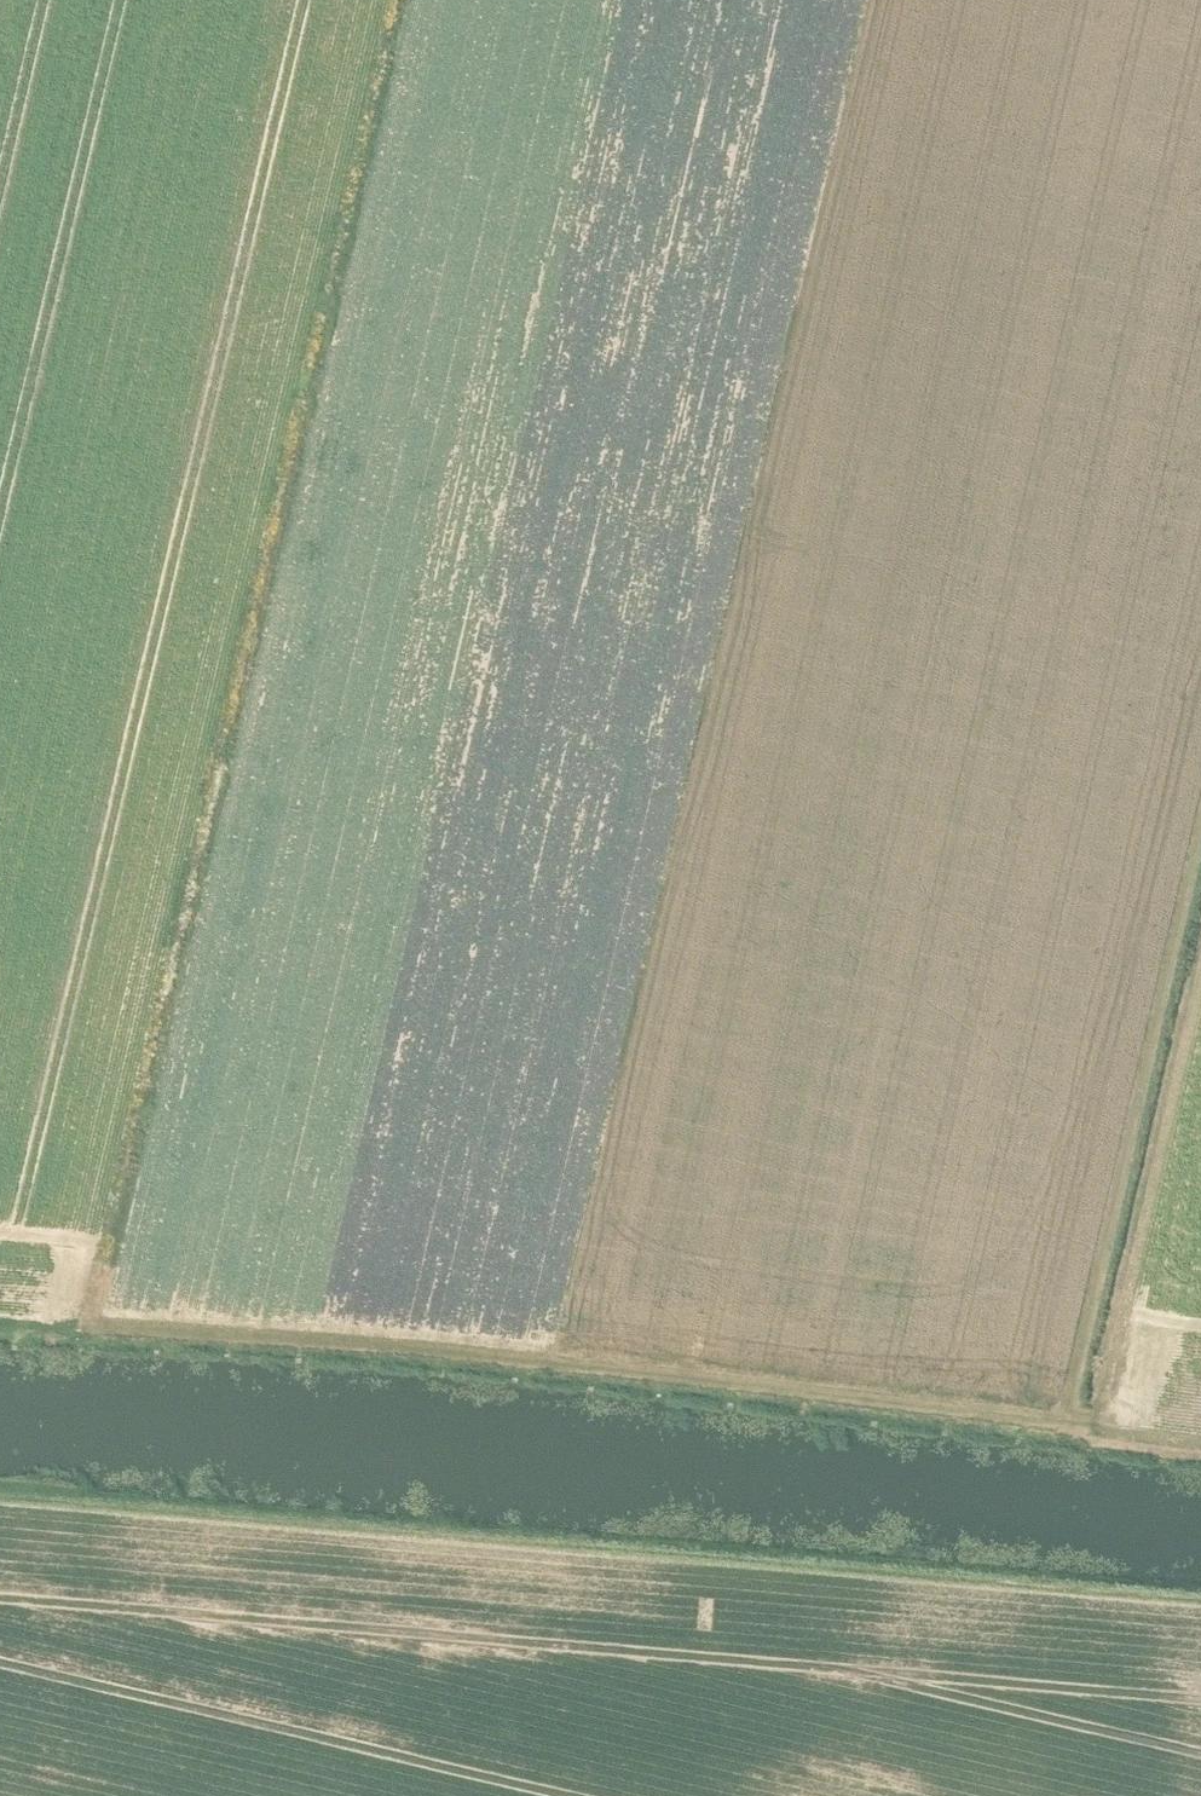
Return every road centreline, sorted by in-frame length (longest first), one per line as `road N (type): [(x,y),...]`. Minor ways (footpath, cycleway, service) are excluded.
road 1 (track): [(1200,1598),(0,1495)]
road 2 (track): [(1200,1428),(942,1407),(536,1356)]
road 3 (track): [(1200,832),(1066,1419)]
road 4 (track): [(1096,1421),(1200,962)]
road 5 (track): [(0,1325),(85,1331),(102,1260)]

